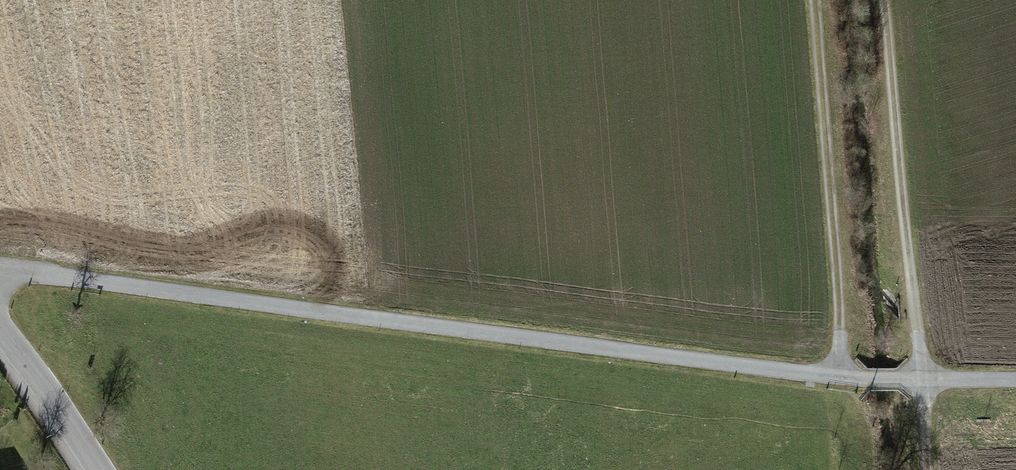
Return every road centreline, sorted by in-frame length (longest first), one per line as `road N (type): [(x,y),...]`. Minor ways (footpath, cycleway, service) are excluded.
road 1 (track): [(854,374),(0,269)]
road 2 (track): [(935,469),(892,0)]
road 3 (track): [(854,374),(820,0)]
road 4 (track): [(1015,373),(854,374)]
road 5 (unclassified): [(0,341),(88,469)]

